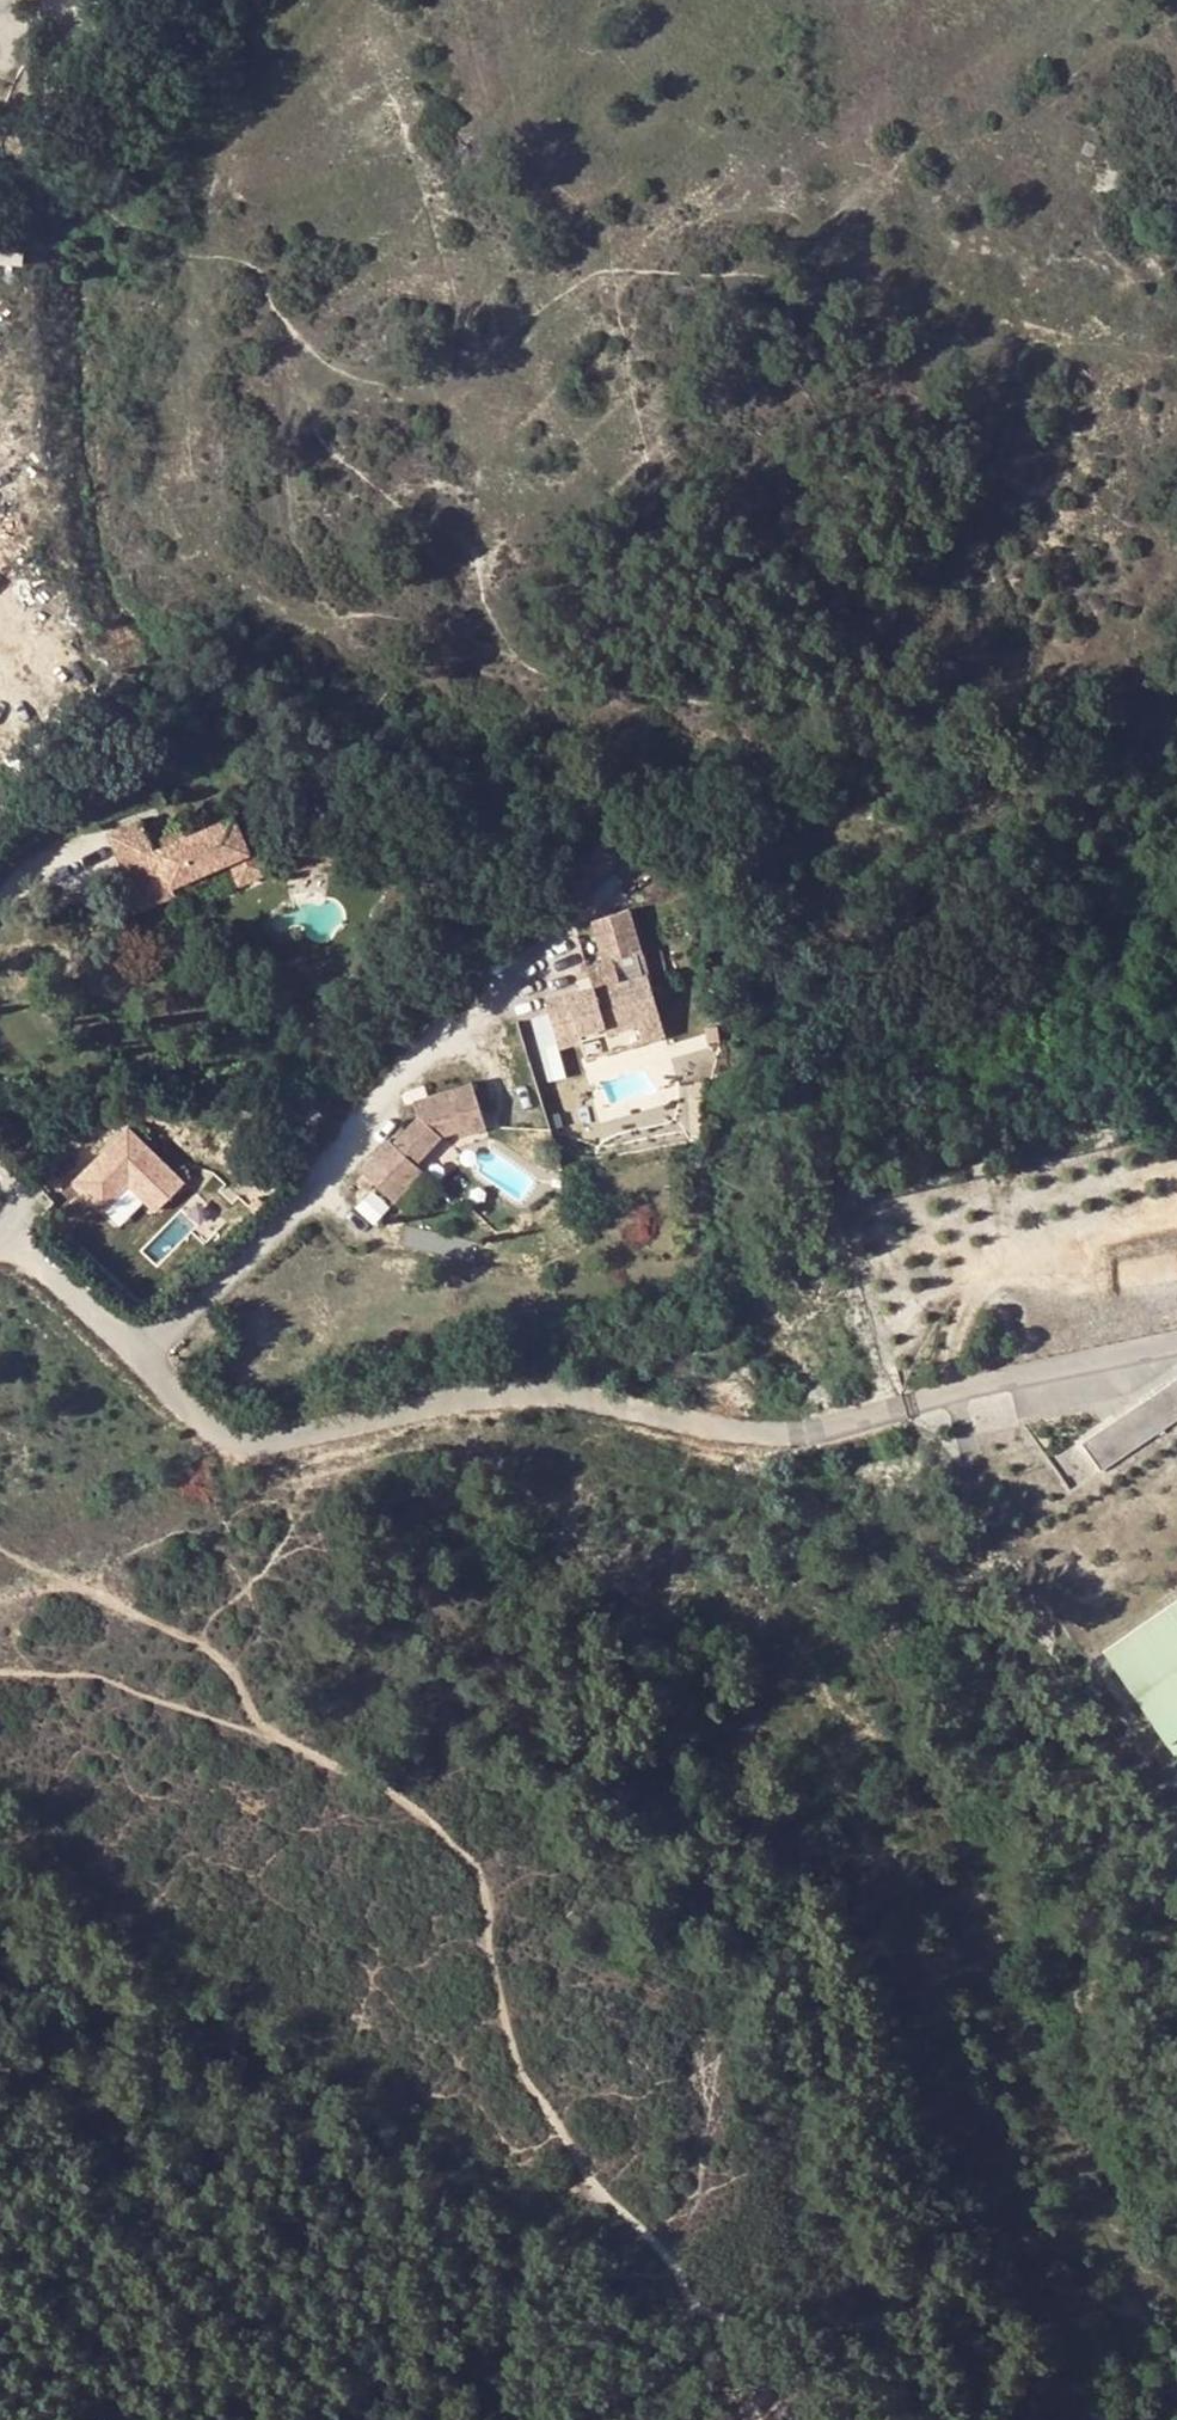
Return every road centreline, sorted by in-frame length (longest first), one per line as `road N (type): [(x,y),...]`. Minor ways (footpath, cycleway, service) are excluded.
road 1 (unclassified): [(0,1245),(19,1249),(205,1424),(243,1444),(504,1392),(796,1434),(905,1408)]

